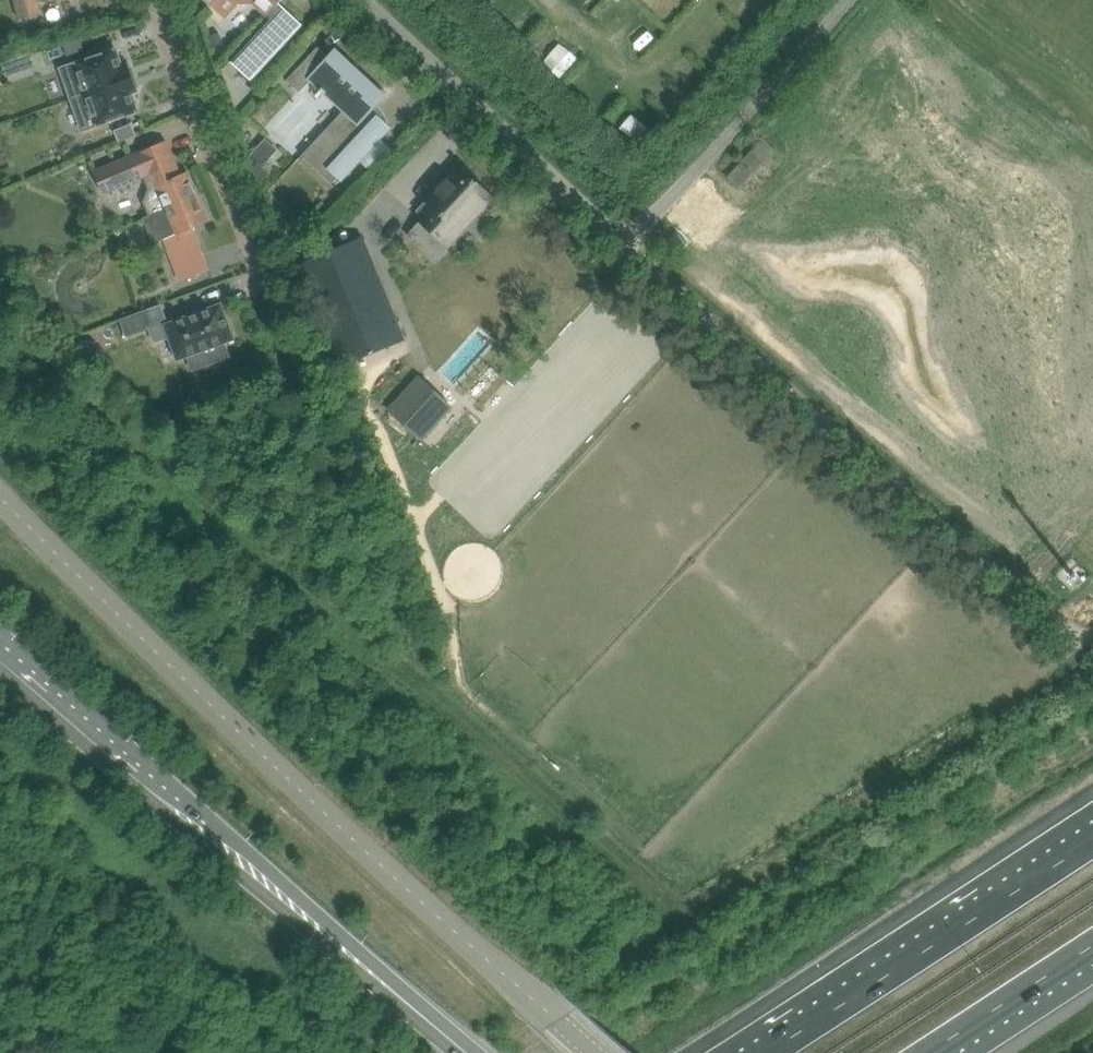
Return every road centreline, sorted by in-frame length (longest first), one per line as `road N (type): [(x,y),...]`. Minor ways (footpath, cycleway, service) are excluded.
road 1 (unclassified): [(597,1052),(190,688),(0,498)]
road 2 (unclassified): [(426,666),(158,0)]
road 3 (secondary): [(467,1052),(0,650)]
road 4 (unclassified): [(1092,634),(1068,634),(1051,622),(620,247)]
road 5 (motorway): [(1092,840),(768,1052)]
road 6 (unclassified): [(620,247),(359,0)]
road 7 (unclassified): [(620,247),(851,0)]
road 8 (motorway): [(930,1052),(1092,945)]

